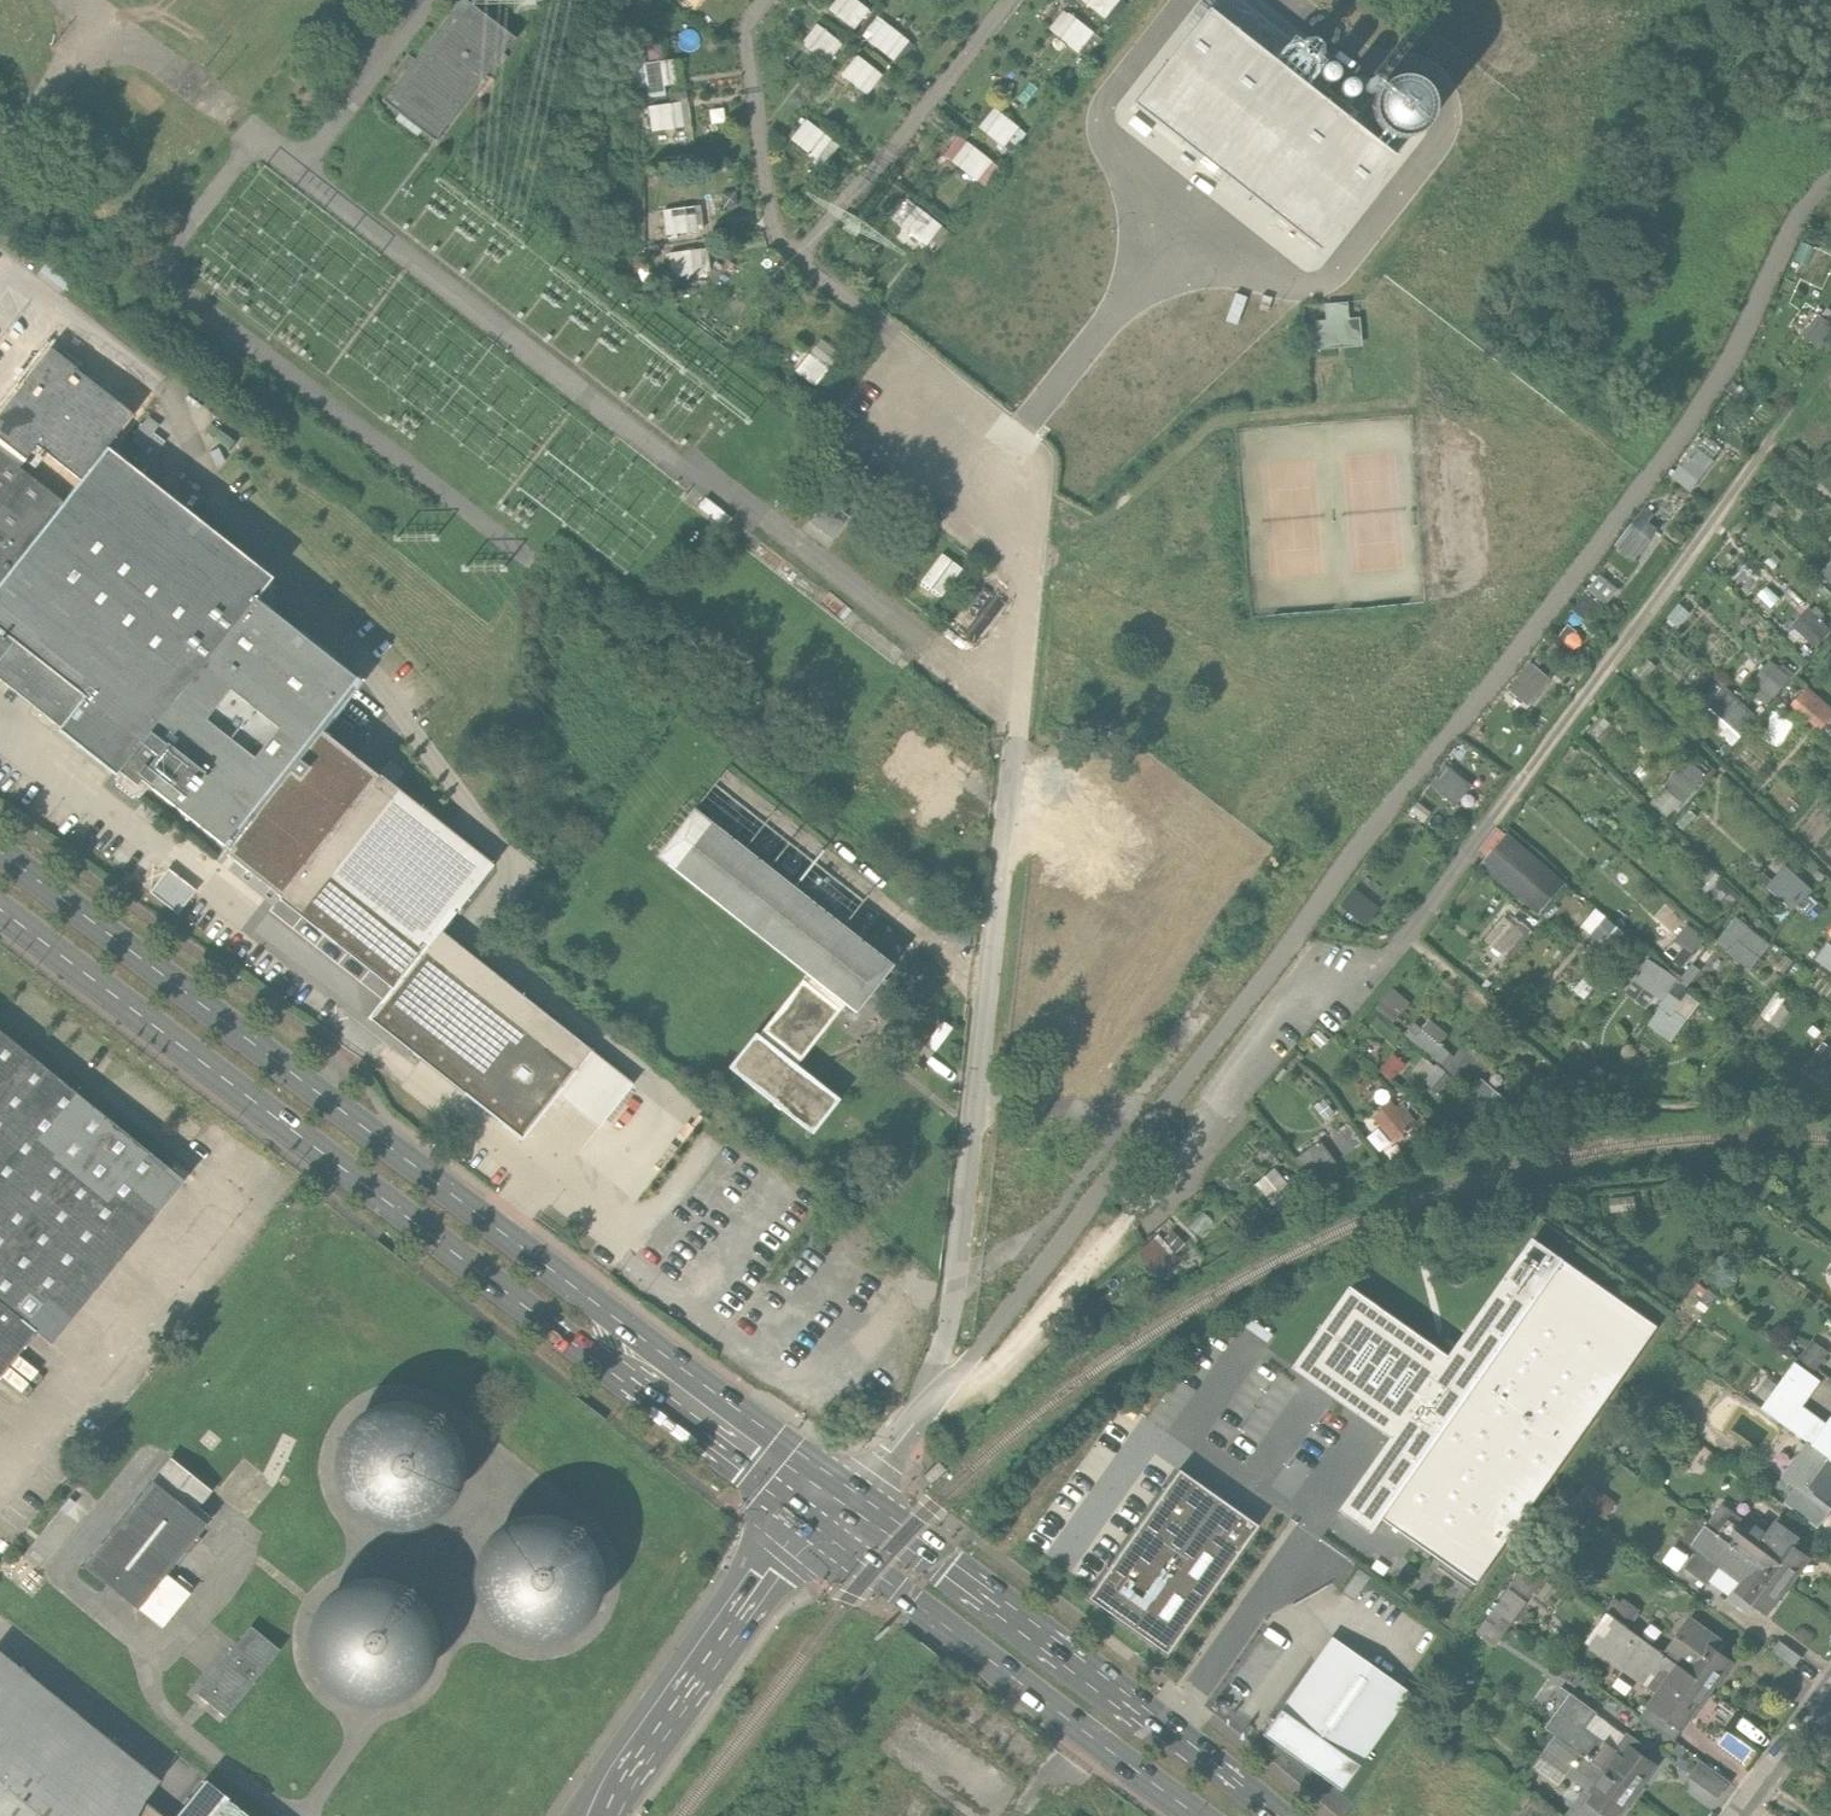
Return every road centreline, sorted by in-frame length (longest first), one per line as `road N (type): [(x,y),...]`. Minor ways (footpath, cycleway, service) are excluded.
road 1 (primary): [(621,1350),(604,1310),(583,1292),(0,851)]
road 2 (primary): [(0,907),(582,1349),(621,1350)]
road 3 (primary): [(1276,1815),(905,1536),(835,1509)]
road 4 (primary): [(835,1509),(860,1559),(1200,1815)]
road 5 (tertiary): [(603,1815),(782,1552),(835,1509)]
road 6 (track): [(881,324),(775,231),(745,33),(767,0)]
road 7 (track): [(1007,0),(798,257)]
road 8 (primary): [(835,1509),(621,1350)]
road 9 (unclassified): [(835,1509),(975,1354)]
road 10 (residential): [(1737,1815),(1830,1688)]

